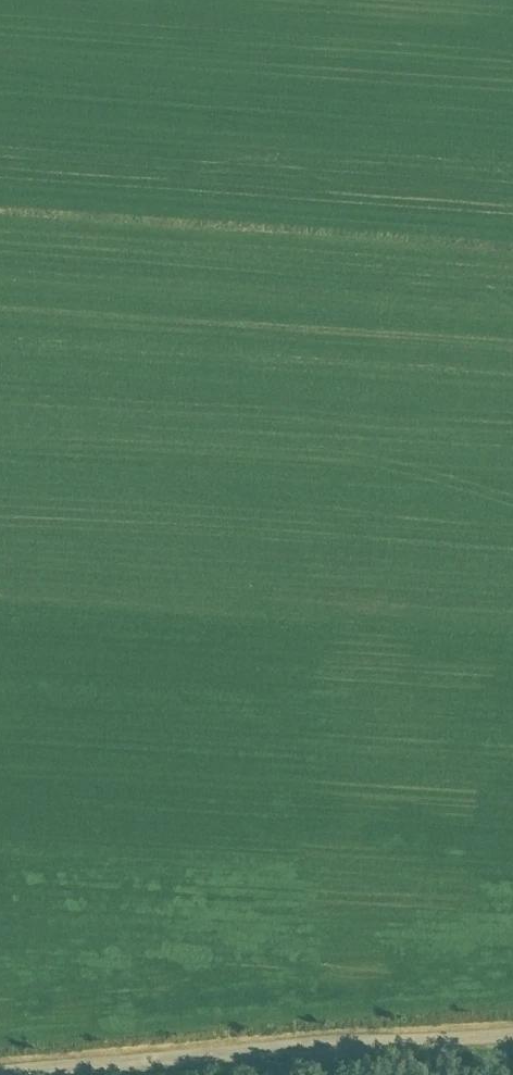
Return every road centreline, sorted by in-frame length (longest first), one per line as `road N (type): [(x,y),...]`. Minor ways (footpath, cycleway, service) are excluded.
road 1 (track): [(512,1026),(0,1074)]

